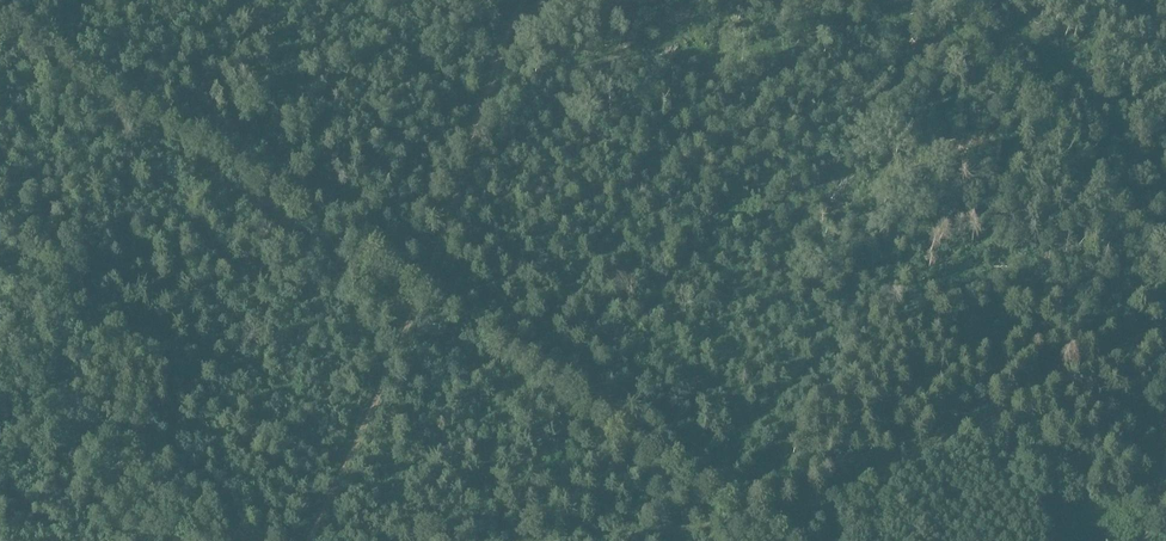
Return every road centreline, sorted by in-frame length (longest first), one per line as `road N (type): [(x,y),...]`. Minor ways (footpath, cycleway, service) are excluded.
road 1 (track): [(566,540),(806,506),(1165,329)]
road 2 (track): [(306,540),(414,304),(521,0)]
road 3 (track): [(959,0),(1037,120),(1165,287)]

